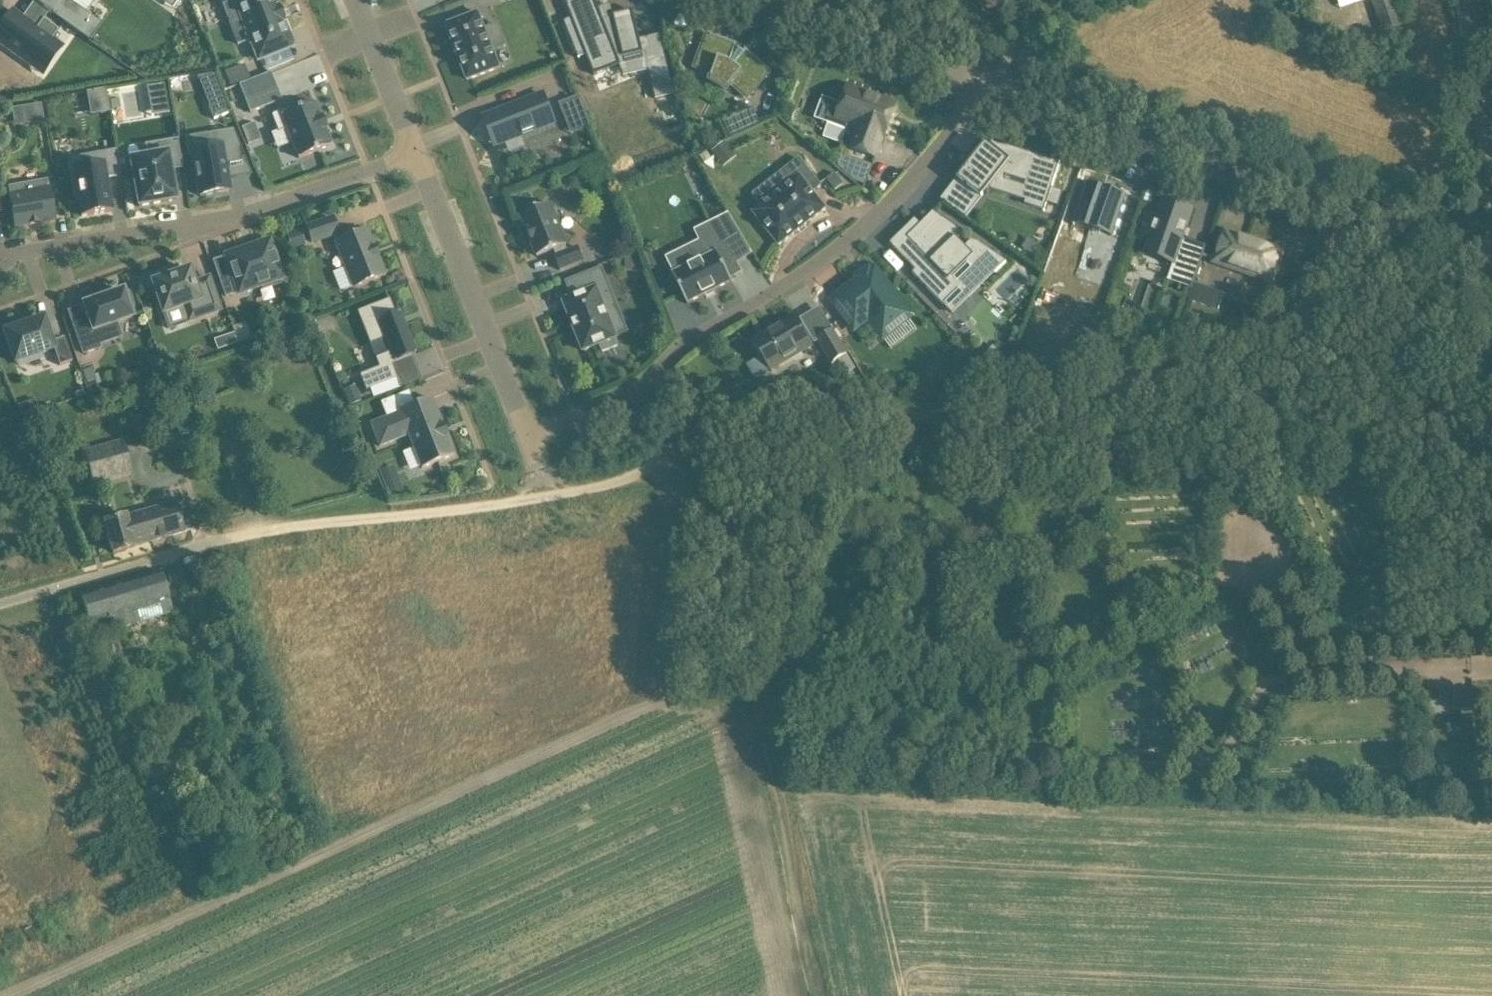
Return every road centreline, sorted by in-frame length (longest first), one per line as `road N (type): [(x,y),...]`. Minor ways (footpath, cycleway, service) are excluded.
road 1 (track): [(234,536),(602,489),(660,462),(711,416),(788,387),(990,404),(1137,380),(1249,338),(1457,240),(1491,244)]
road 2 (residential): [(987,82),(871,220),(784,289),(595,408),(527,429)]
road 3 (track): [(660,462),(759,571),(771,594),(779,630),(769,674),(769,775),(818,995)]
road 4 (residential): [(1457,240),(987,82)]
road 5 (residential): [(0,262),(265,208),(418,152)]
road 6 (residential): [(418,152),(527,429)]
road 7 (unclassified): [(0,601),(234,536)]
road 8 (residential): [(987,82),(761,0)]
road 9 (residential): [(358,0),(418,152)]
road 10 (unclassified): [(1491,160),(1463,0)]

